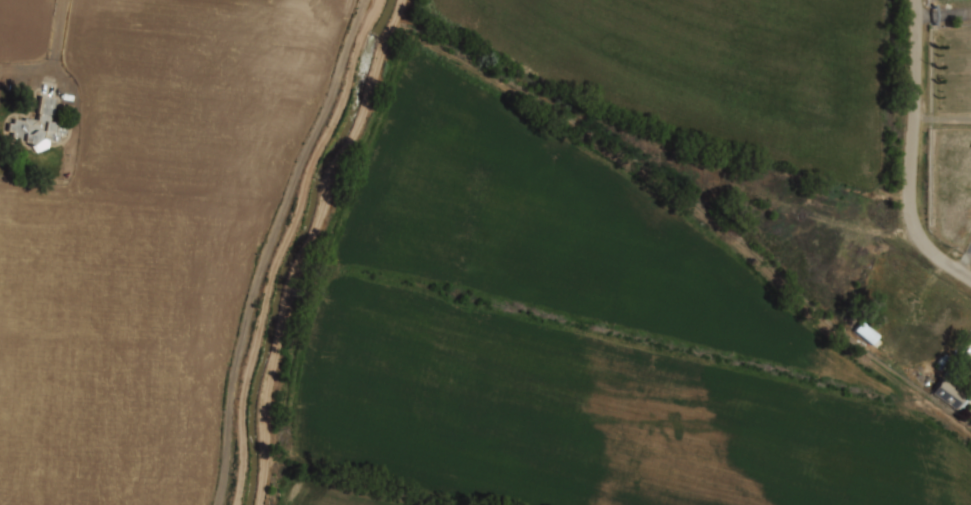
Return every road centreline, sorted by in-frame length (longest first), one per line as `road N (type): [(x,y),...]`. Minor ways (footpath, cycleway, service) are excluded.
road 1 (residential): [(217,504),(226,419),(260,276),(367,0)]
road 2 (residential): [(970,279),(927,245),(911,217),(917,0)]

